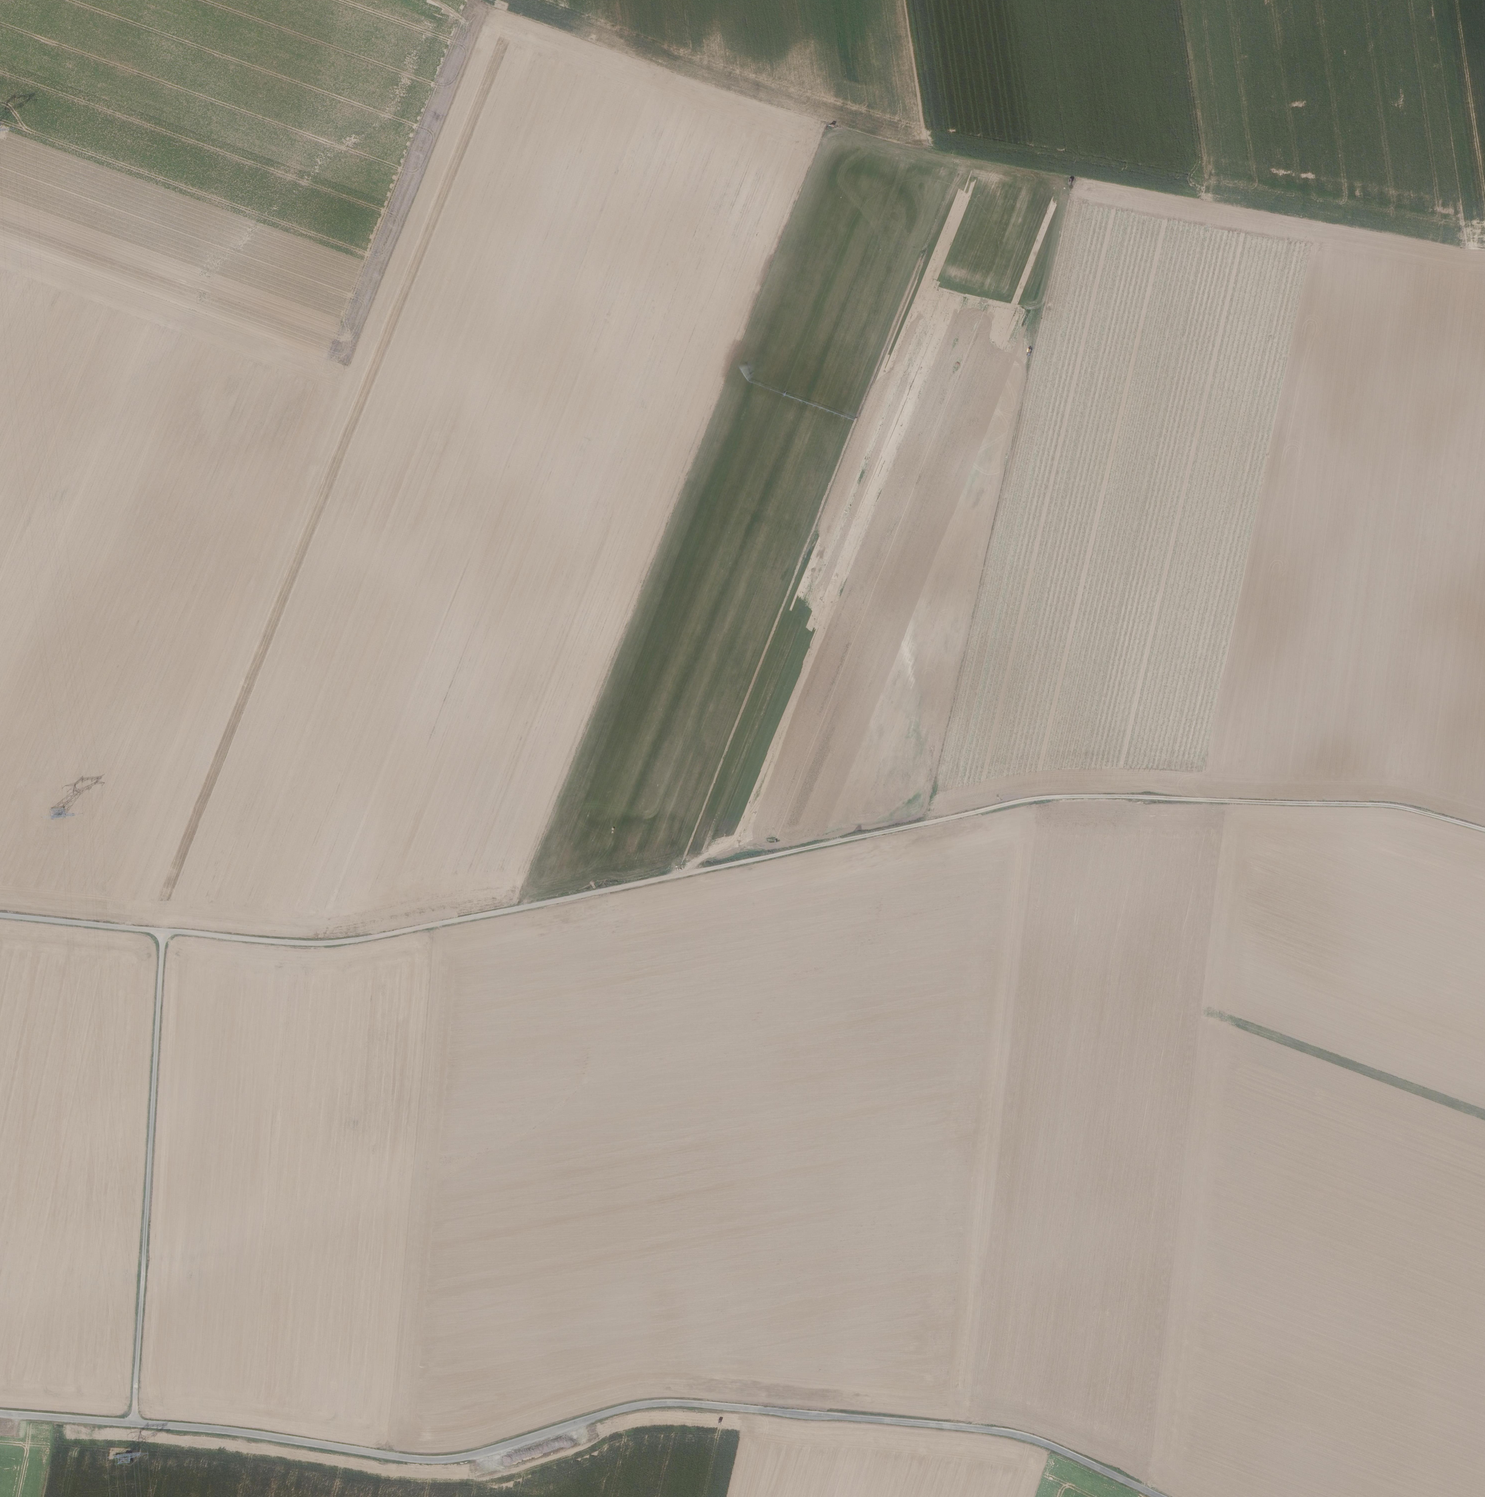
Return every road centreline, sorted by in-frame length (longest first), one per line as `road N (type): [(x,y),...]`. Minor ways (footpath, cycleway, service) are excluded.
road 1 (track): [(0,915),(346,940),(1056,796),(1386,804),(1484,827)]
road 2 (unclassified): [(0,1415),(197,1429),(433,1461),(672,1403),(1018,1435),(1161,1496)]
road 3 (track): [(136,1424),(163,930)]

